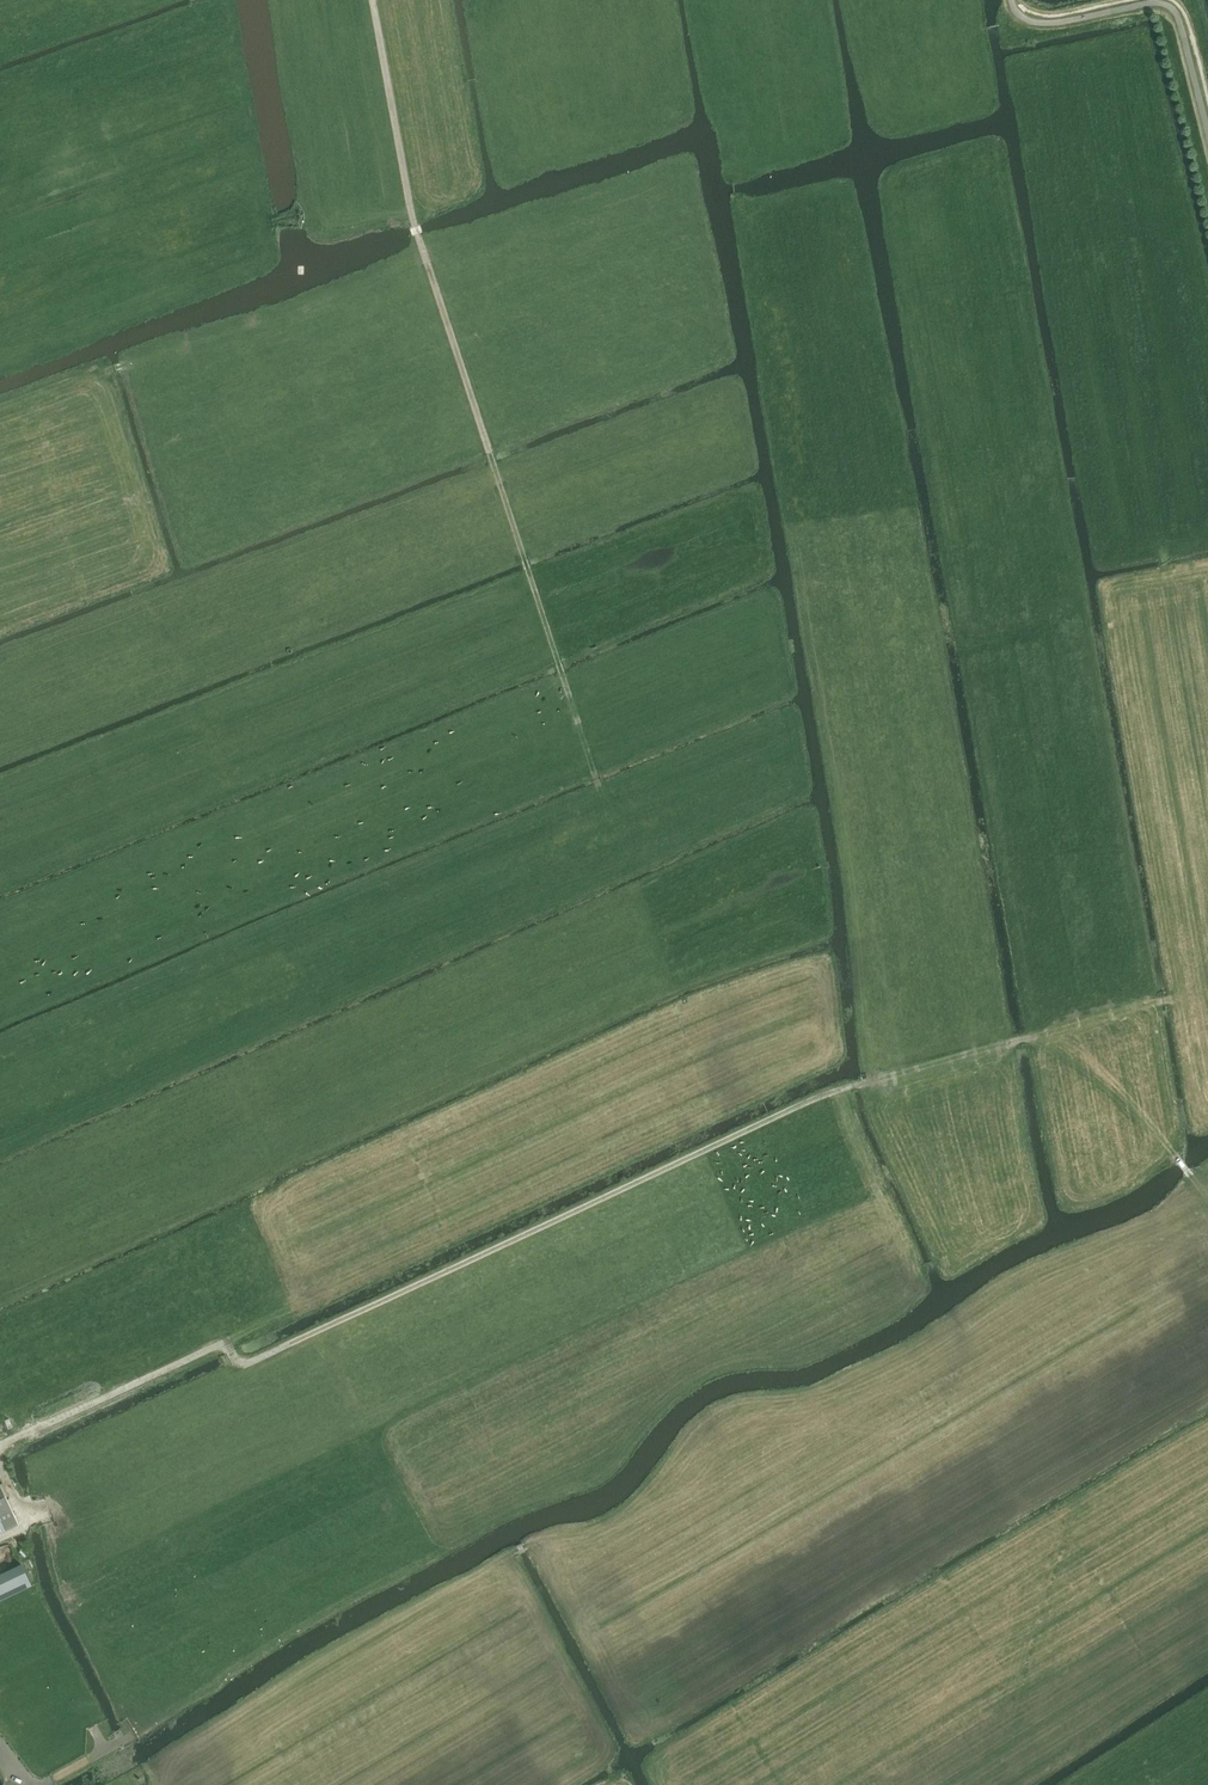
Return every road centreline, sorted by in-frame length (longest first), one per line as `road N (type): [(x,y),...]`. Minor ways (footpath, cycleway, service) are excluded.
road 1 (track): [(868,1082),(821,1096),(242,1365),(223,1346),(0,1446)]
road 2 (track): [(603,794),(414,225),(373,0)]

